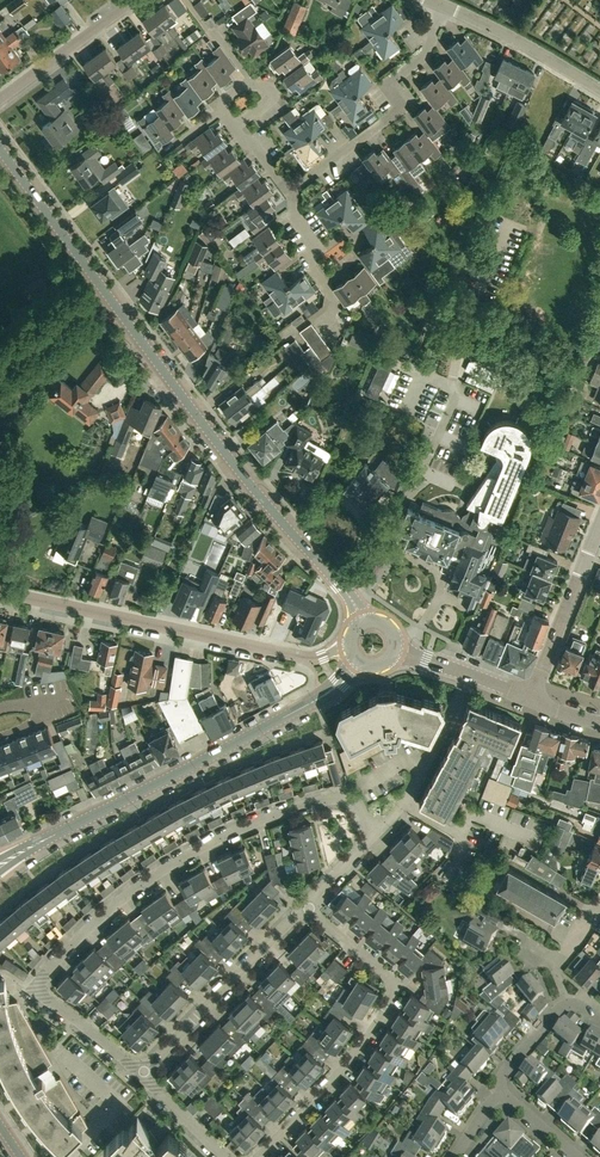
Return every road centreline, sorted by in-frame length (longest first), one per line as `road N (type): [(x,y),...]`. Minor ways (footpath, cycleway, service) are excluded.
road 1 (tertiary): [(366,624),(343,586),(213,439),(0,150)]
road 2 (tertiary): [(3,864),(319,699),(360,660)]
road 3 (residential): [(368,830),(353,805),(329,800),(208,845),(118,902),(38,986)]
road 4 (residential): [(352,646),(304,658),(0,592)]
road 5 (residential): [(258,1156),(346,1070),(393,992),(390,980),(306,908)]
road 6 (residential): [(289,194),(402,109),(386,89),(421,62),(446,7)]
road 7 (residential): [(144,1072),(306,908)]
road 8 (residential): [(532,700),(599,530)]
road 9 (residential): [(446,7),(599,91)]
road 10 (residential): [(0,101),(138,0)]
road 11 (residential): [(322,322),(331,310),(330,290),(306,258),(319,249),(289,194)]
road 12 (residential): [(503,1094),(503,1074),(559,1009),(578,1004),(599,1017)]
road 13 (tertiary): [(532,700),(392,650)]
road 14 (residential): [(144,1072),(38,986)]

